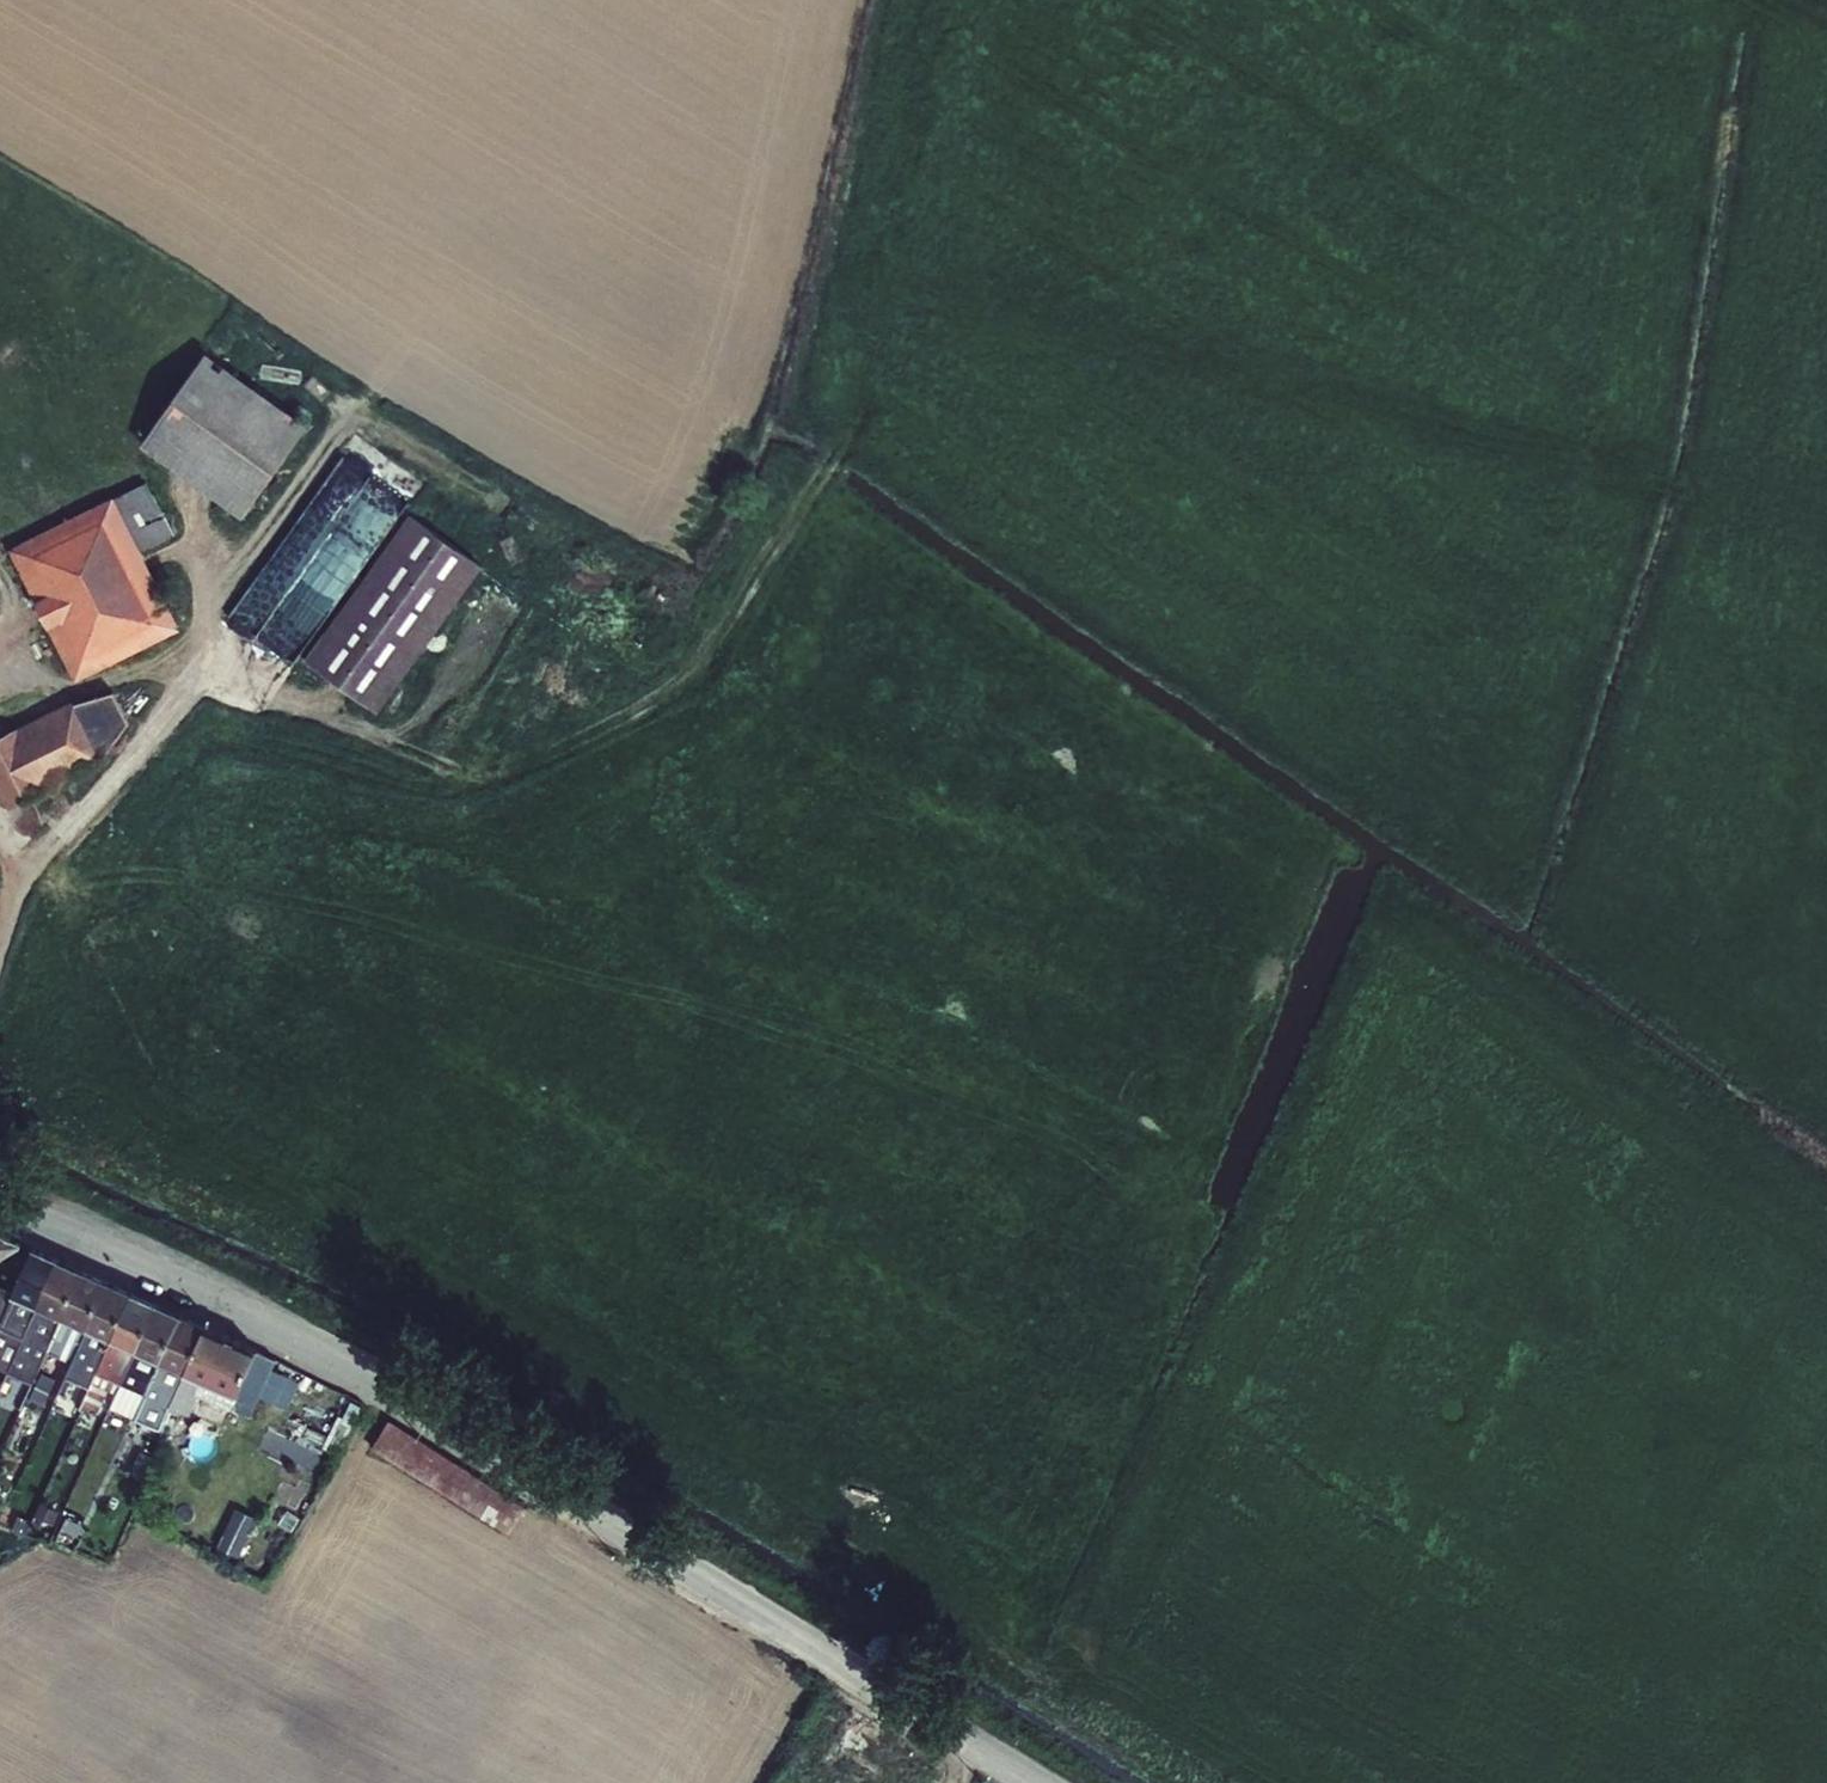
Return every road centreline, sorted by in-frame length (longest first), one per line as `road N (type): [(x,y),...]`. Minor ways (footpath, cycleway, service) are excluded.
road 1 (secondary): [(1040,1782),(275,1324),(0,1200)]

